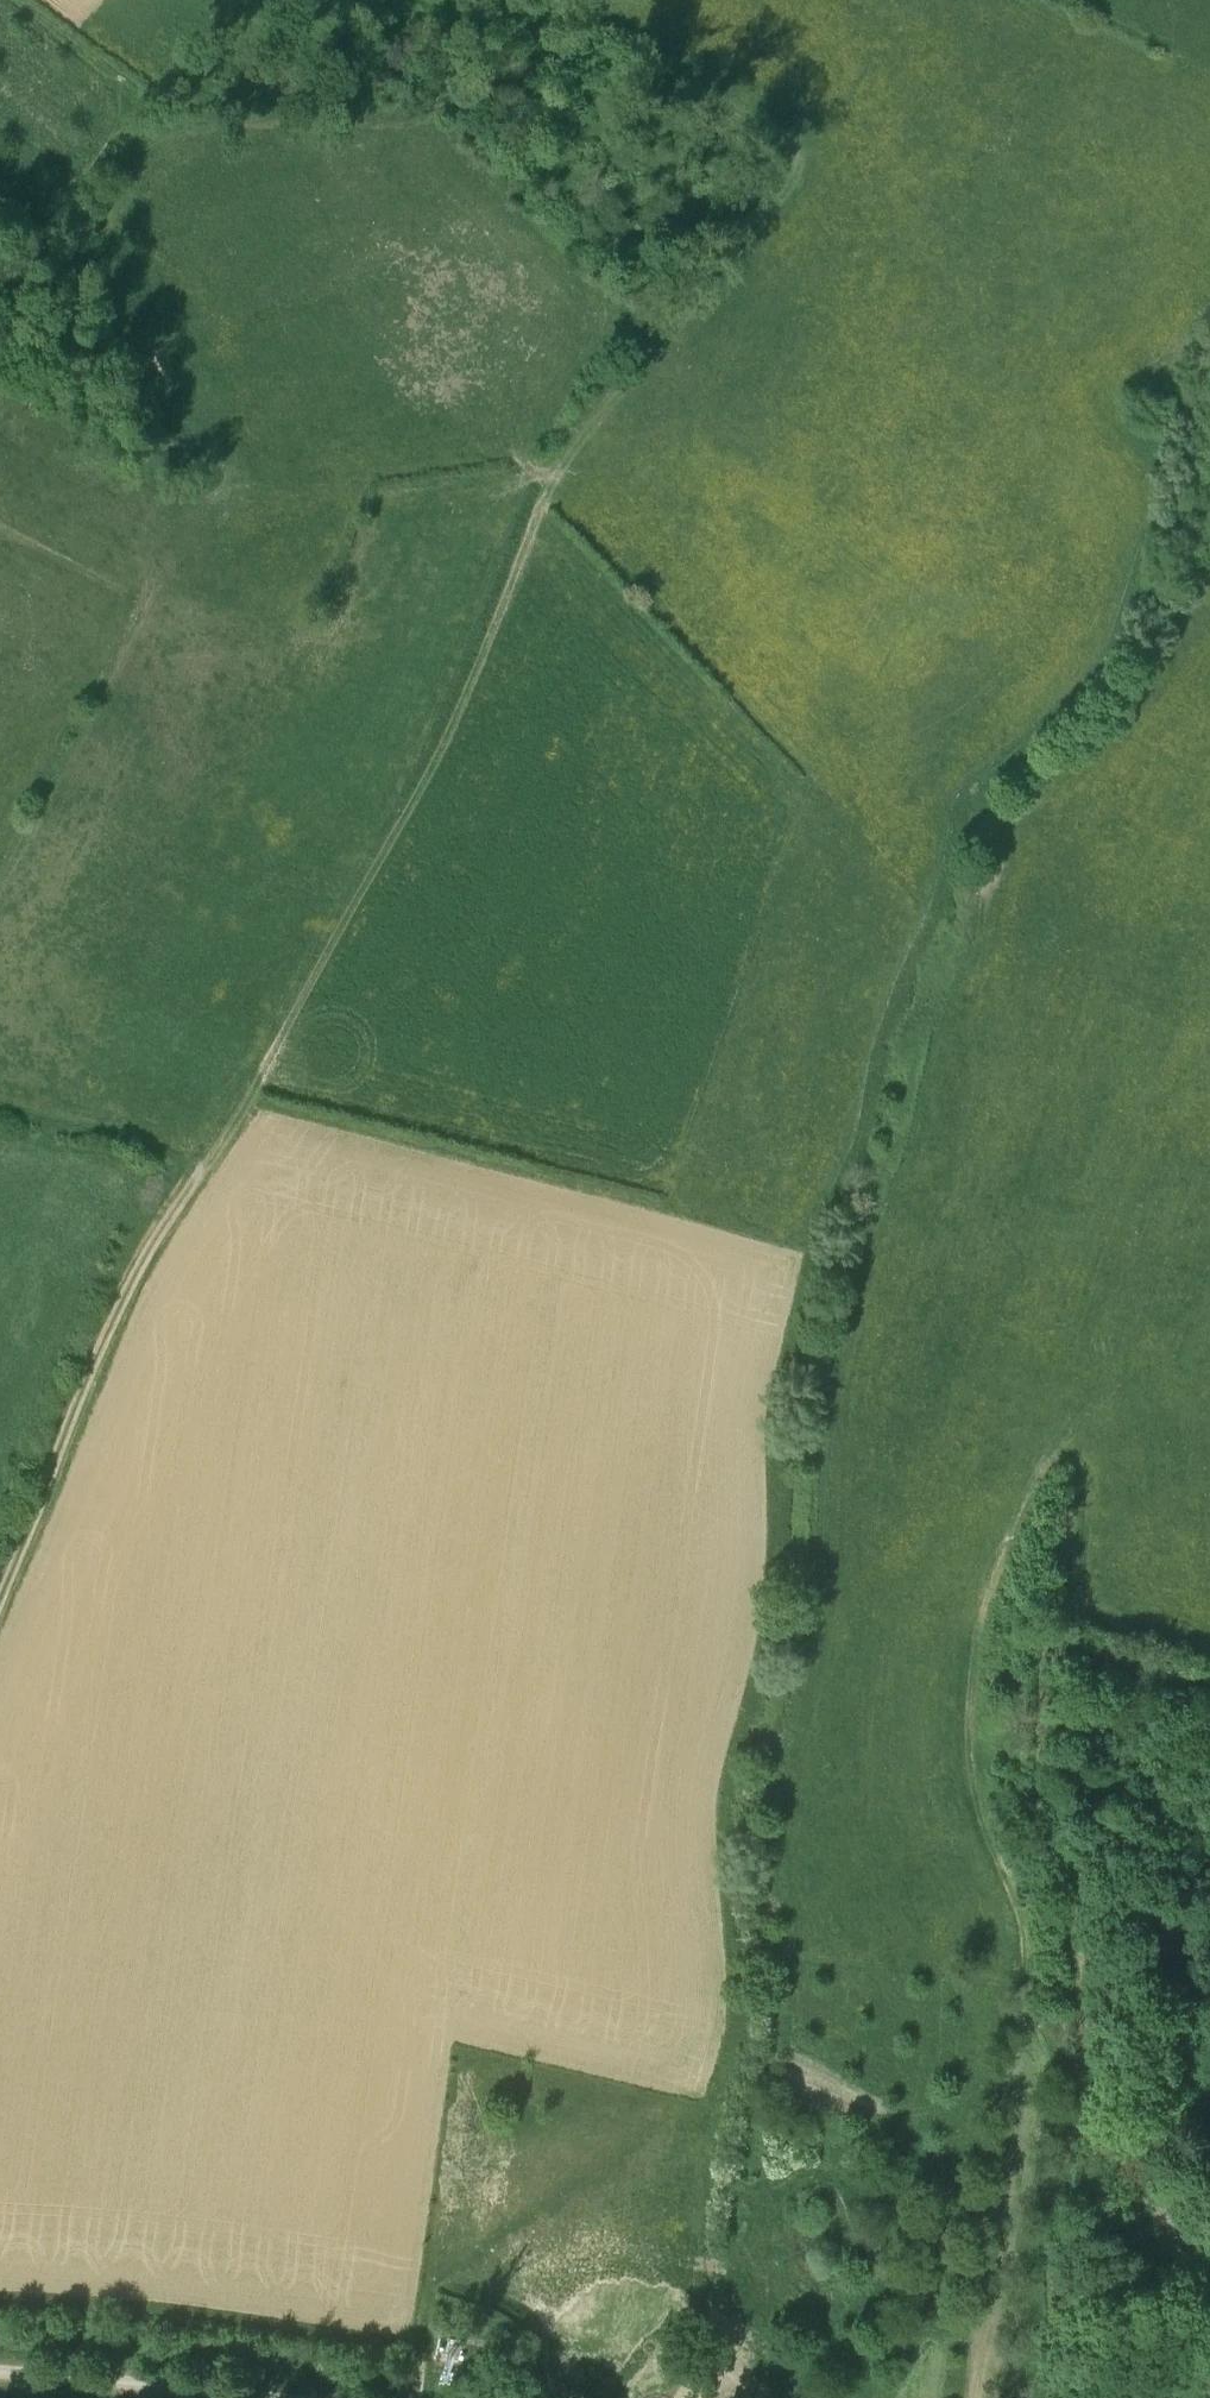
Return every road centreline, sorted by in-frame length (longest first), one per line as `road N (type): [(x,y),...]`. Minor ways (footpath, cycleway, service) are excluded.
road 1 (track): [(0,1595),(107,1332),(200,1170)]
road 2 (unclassified): [(263,2397),(0,2365)]

